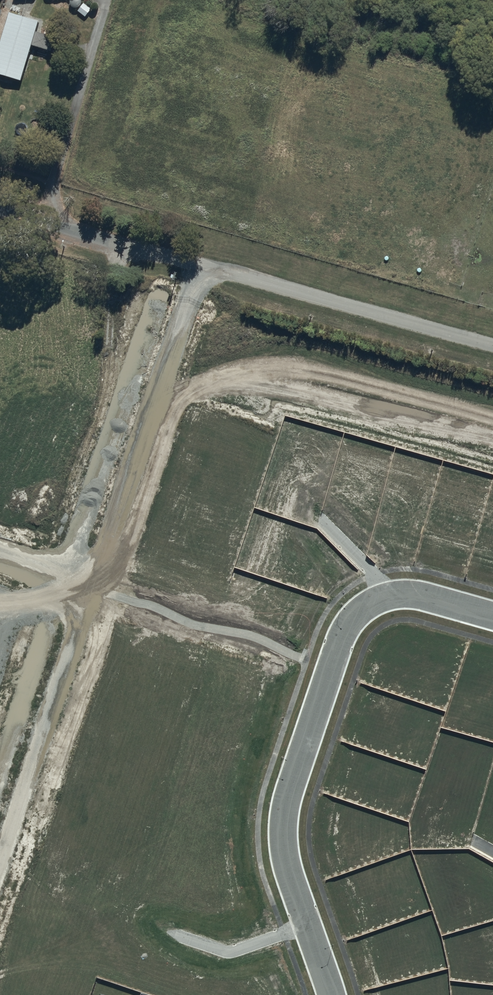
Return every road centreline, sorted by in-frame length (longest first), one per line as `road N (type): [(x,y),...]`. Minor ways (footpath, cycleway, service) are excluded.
road 1 (tertiary): [(203,267),(0,861)]
road 2 (residential): [(492,616),(390,594),(356,614),(338,645),(282,839),(333,994)]
road 3 (tertiary): [(60,581),(168,257)]
road 4 (unclassified): [(492,346),(203,267)]
road 5 (tertiary): [(0,763),(60,581)]
road 6 (unclassified): [(168,257),(0,208)]

